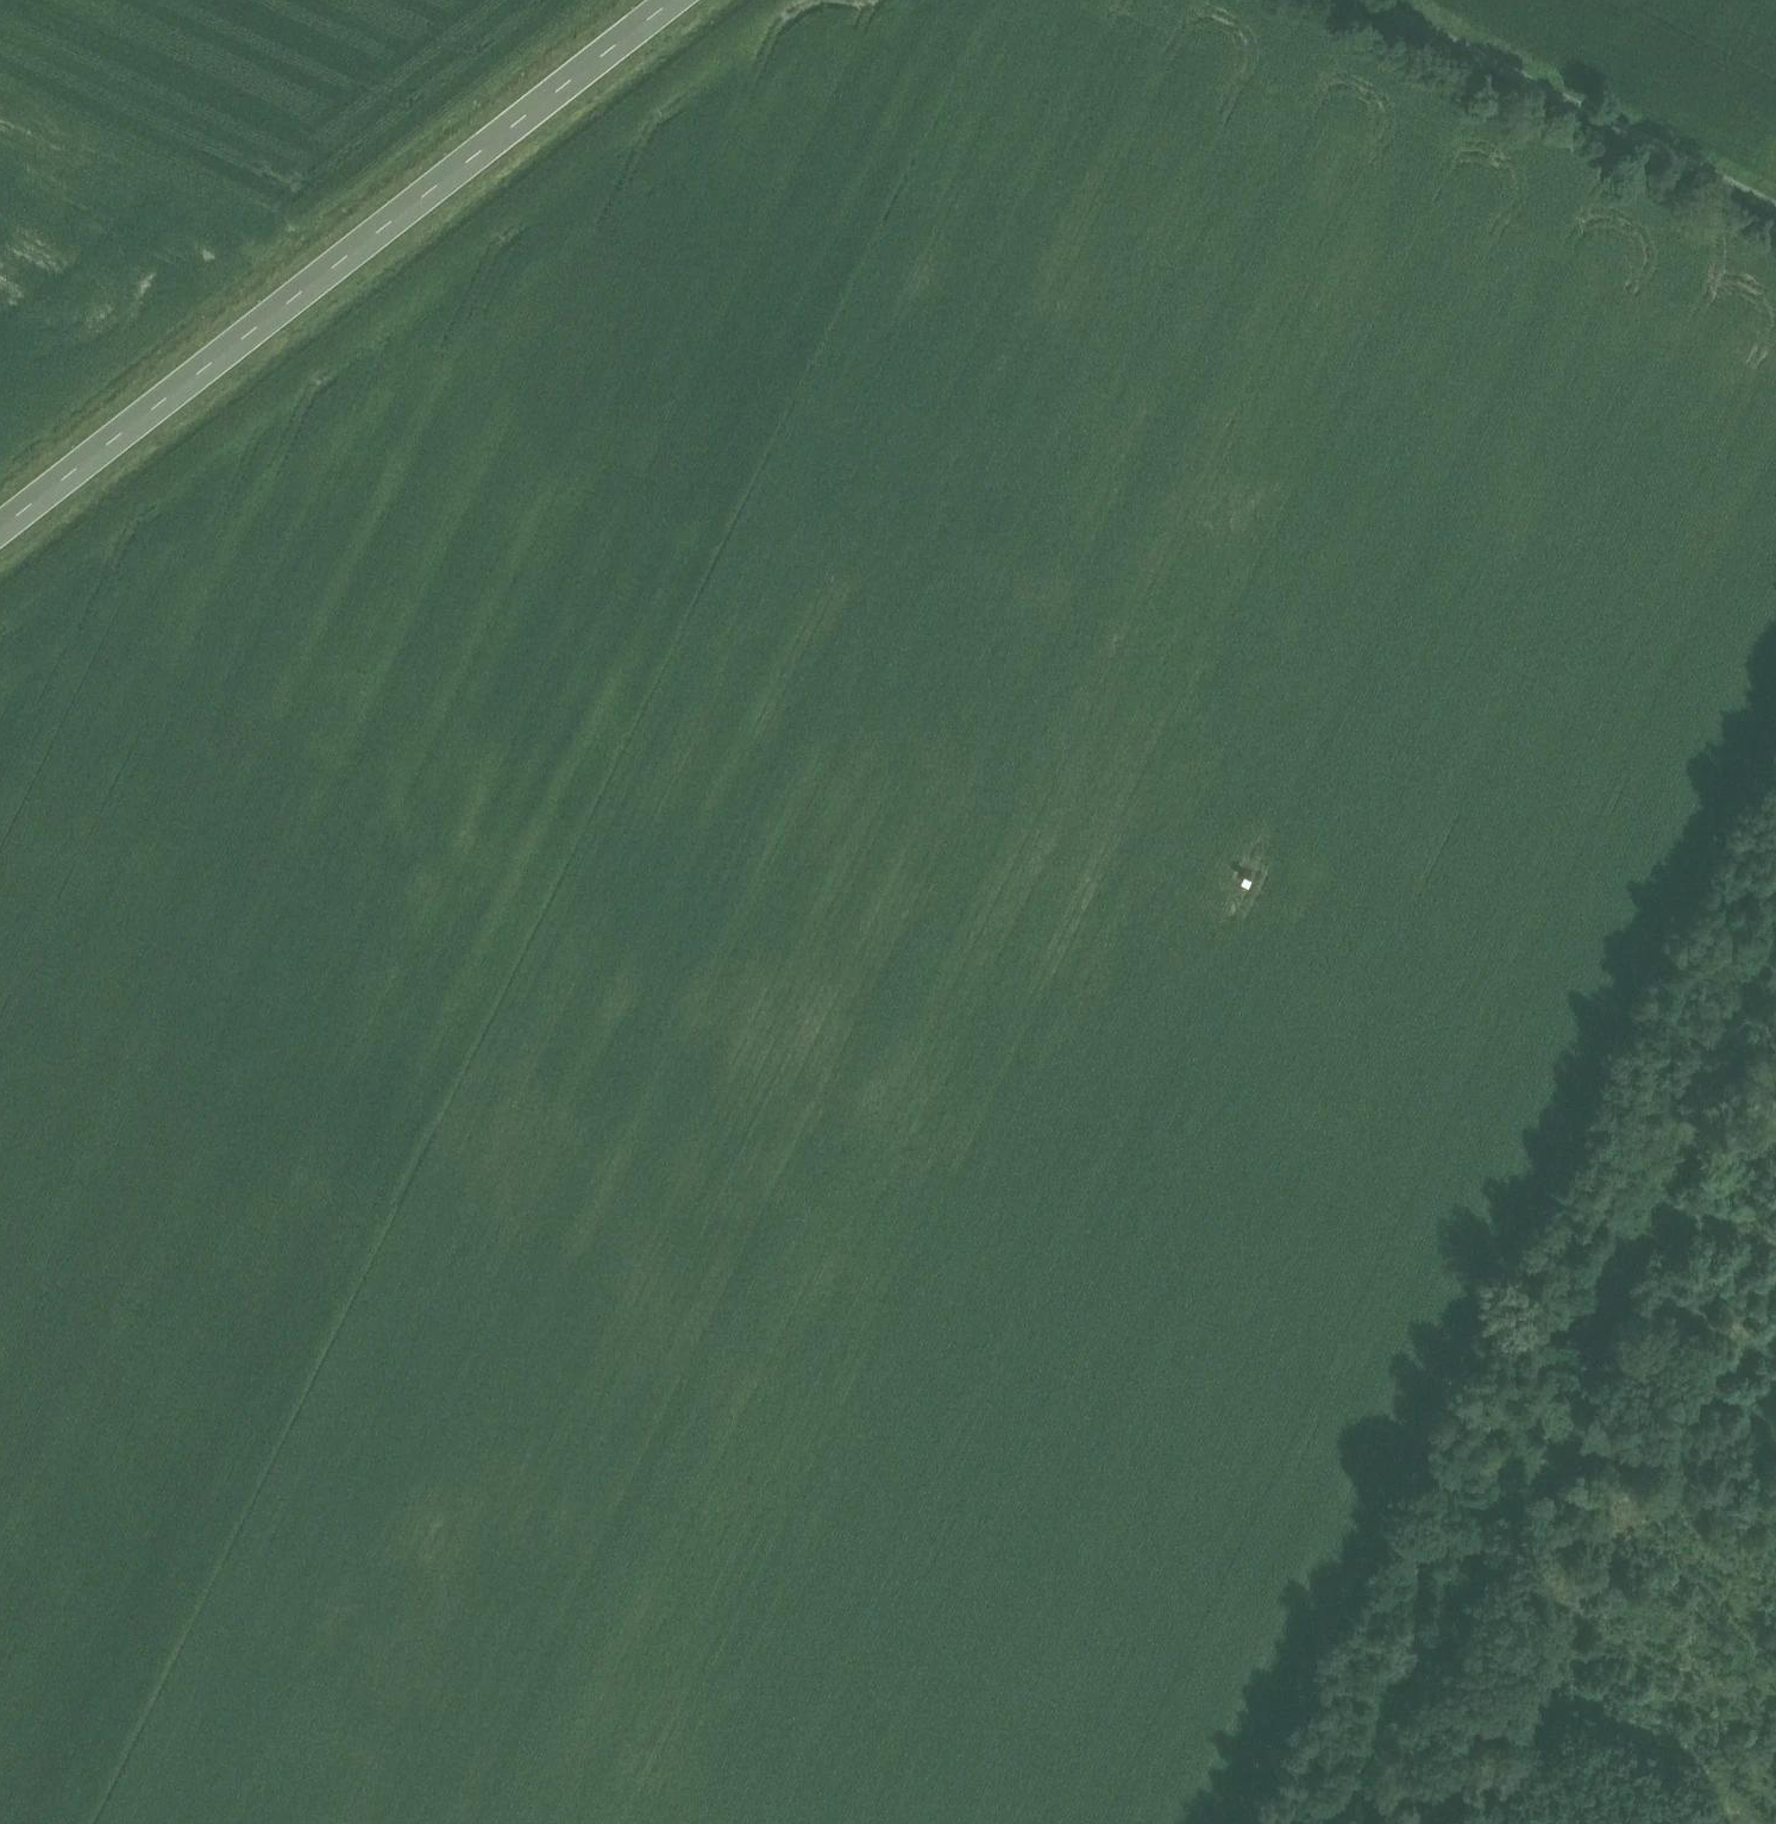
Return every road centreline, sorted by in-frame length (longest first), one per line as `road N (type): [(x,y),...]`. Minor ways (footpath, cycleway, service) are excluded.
road 1 (primary): [(0,527),(669,0)]
road 2 (unclassified): [(1372,0),(1775,200)]

